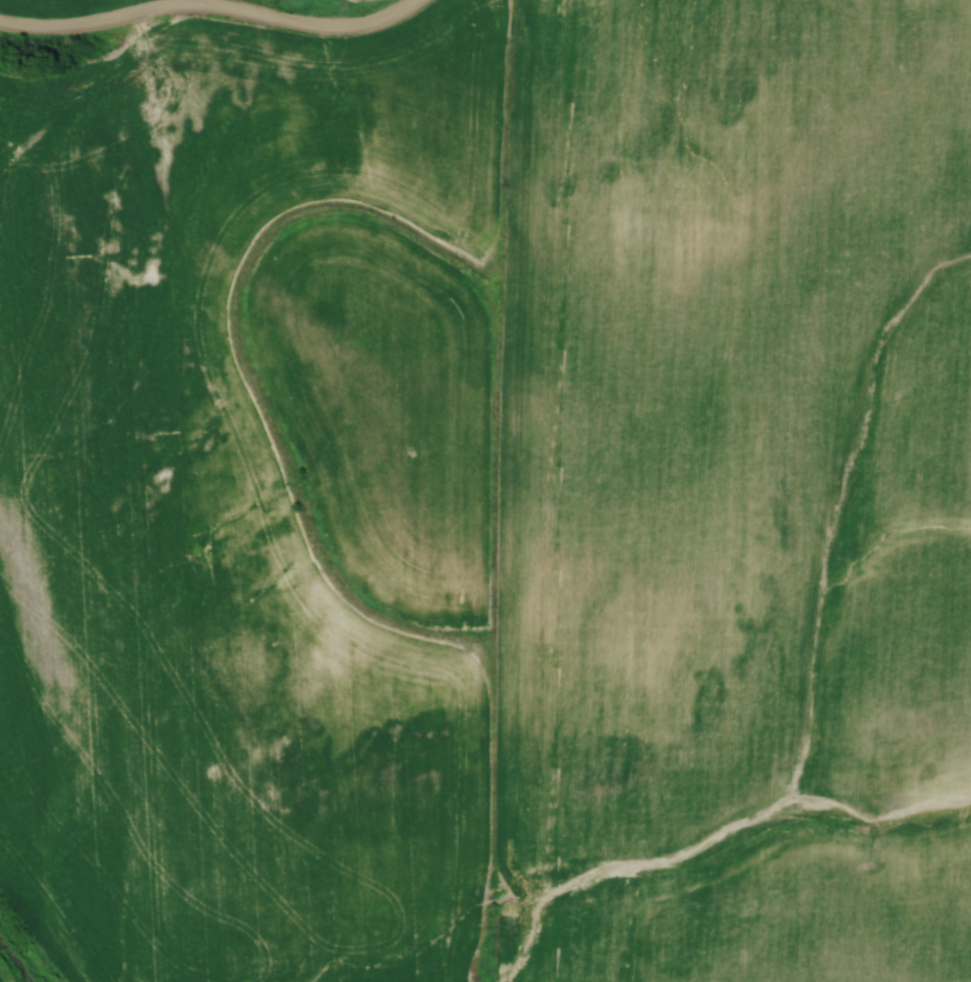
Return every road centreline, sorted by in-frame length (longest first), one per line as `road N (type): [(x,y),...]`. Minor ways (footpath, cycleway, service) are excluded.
road 1 (residential): [(423,0),(349,33),(297,30),(207,1),(51,35),(0,32)]

